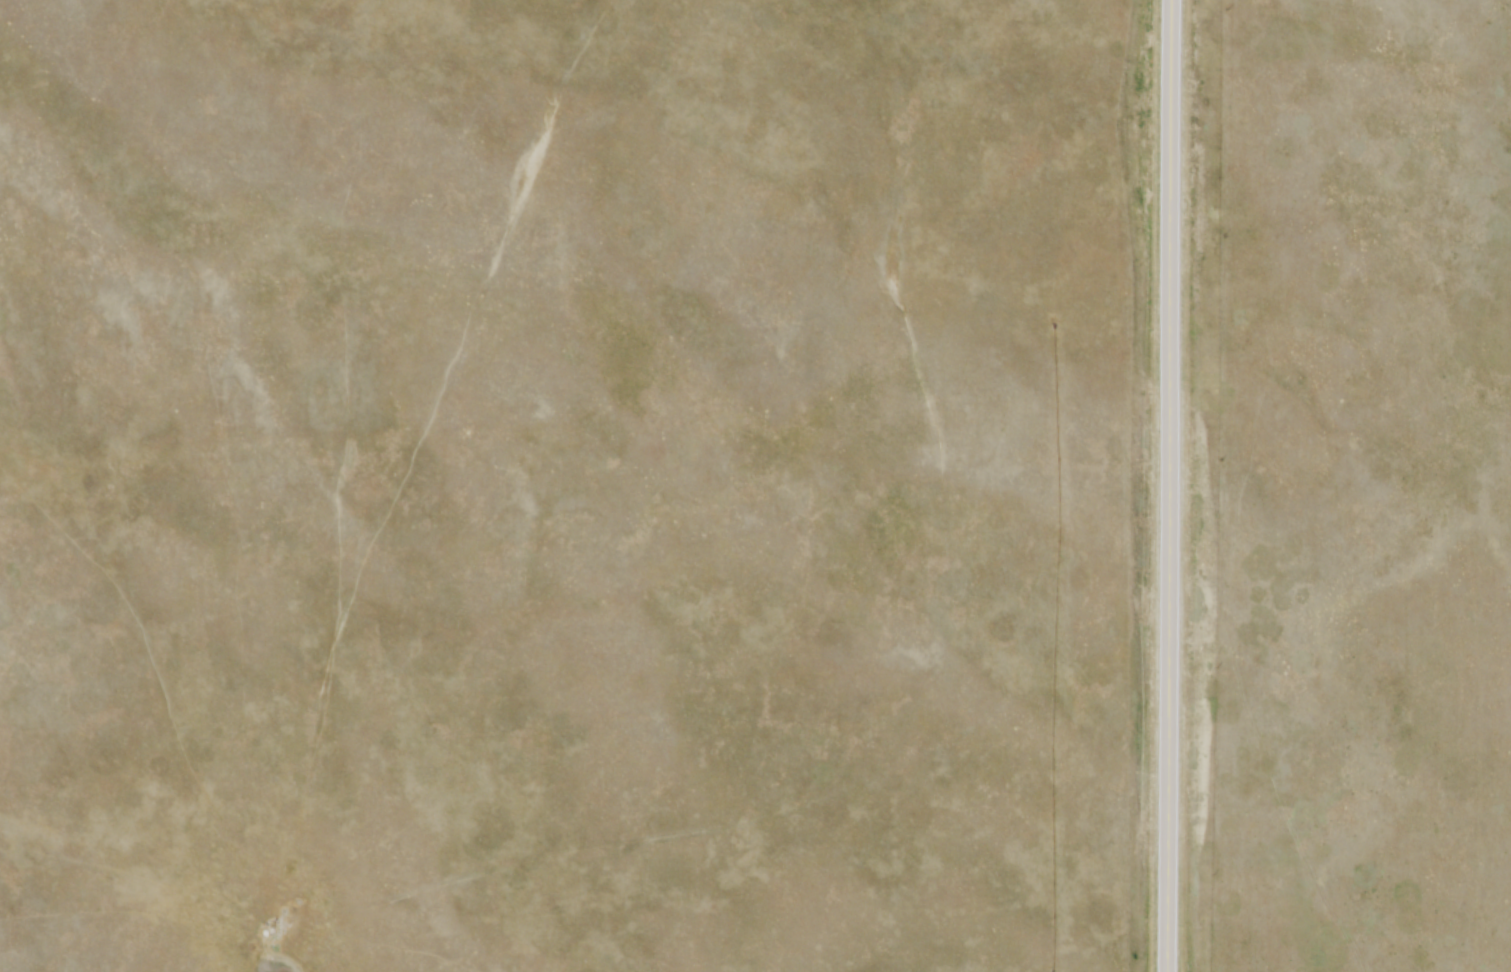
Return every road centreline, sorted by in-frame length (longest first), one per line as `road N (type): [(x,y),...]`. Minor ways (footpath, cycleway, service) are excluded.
road 1 (secondary): [(1163,971),(1168,0)]

